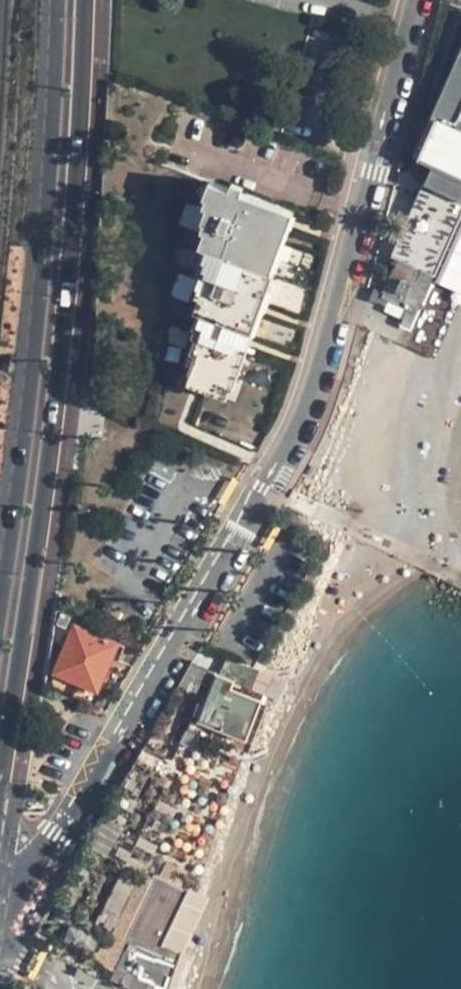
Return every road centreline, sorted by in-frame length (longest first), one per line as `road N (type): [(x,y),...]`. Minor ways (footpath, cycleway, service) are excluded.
road 1 (residential): [(419,0),(318,377),(222,561),(53,842),(0,899)]
road 2 (primary): [(0,800),(61,396),(84,0)]
road 3 (primary): [(52,0),(28,392),(0,585)]

